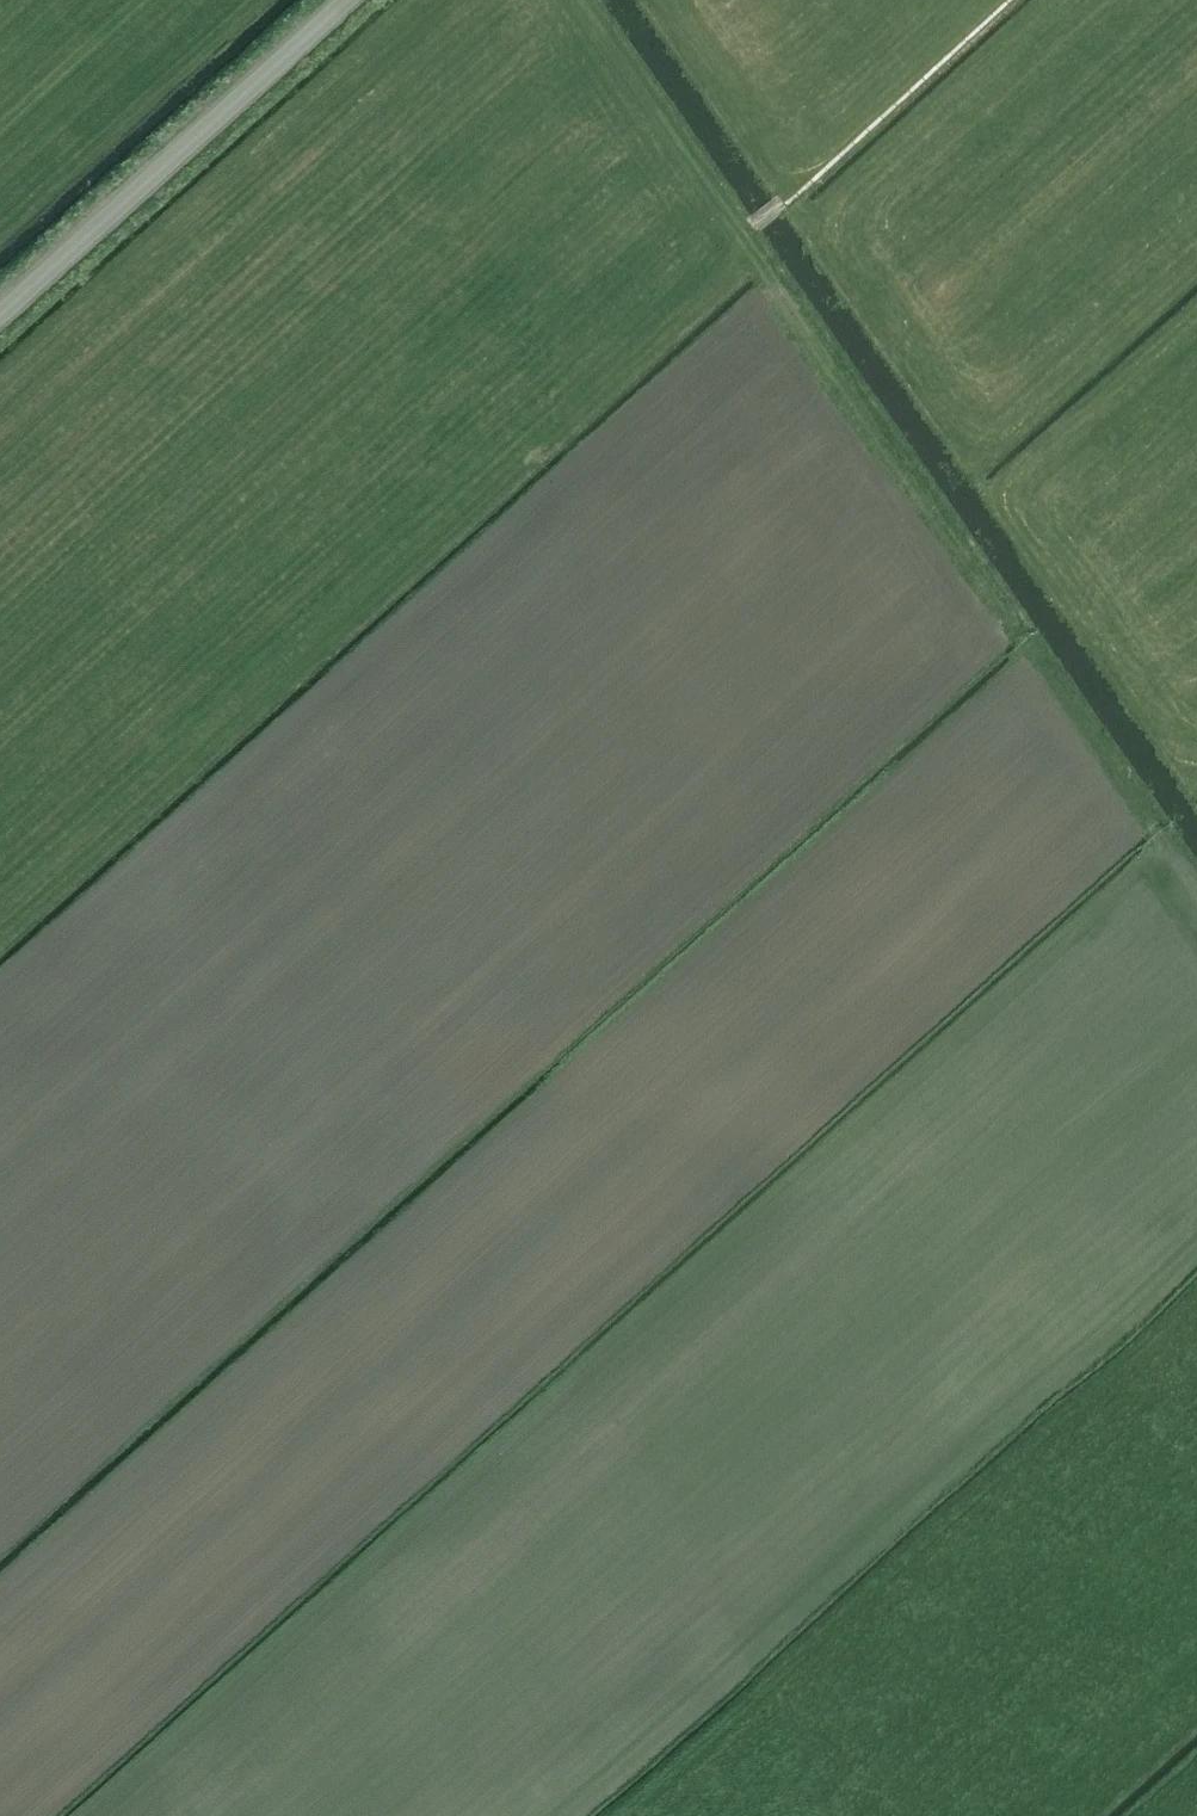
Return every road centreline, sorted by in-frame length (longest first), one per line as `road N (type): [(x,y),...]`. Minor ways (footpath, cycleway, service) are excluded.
road 1 (tertiary): [(0,331),(362,0)]

